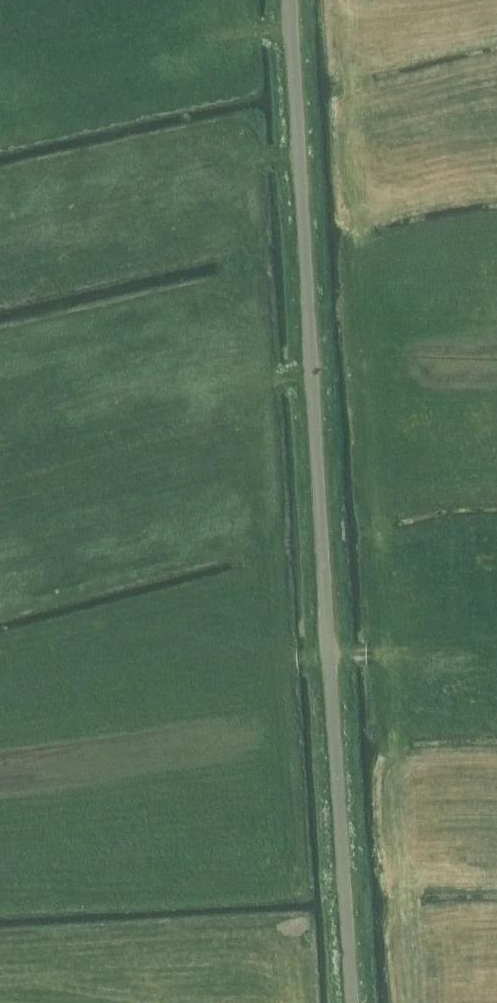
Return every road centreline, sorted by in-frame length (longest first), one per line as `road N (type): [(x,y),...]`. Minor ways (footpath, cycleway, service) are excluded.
road 1 (unclassified): [(350,1002),(289,0)]
road 2 (track): [(496,651),(366,650),(273,662),(82,707)]
road 3 (track): [(132,191),(299,151)]

